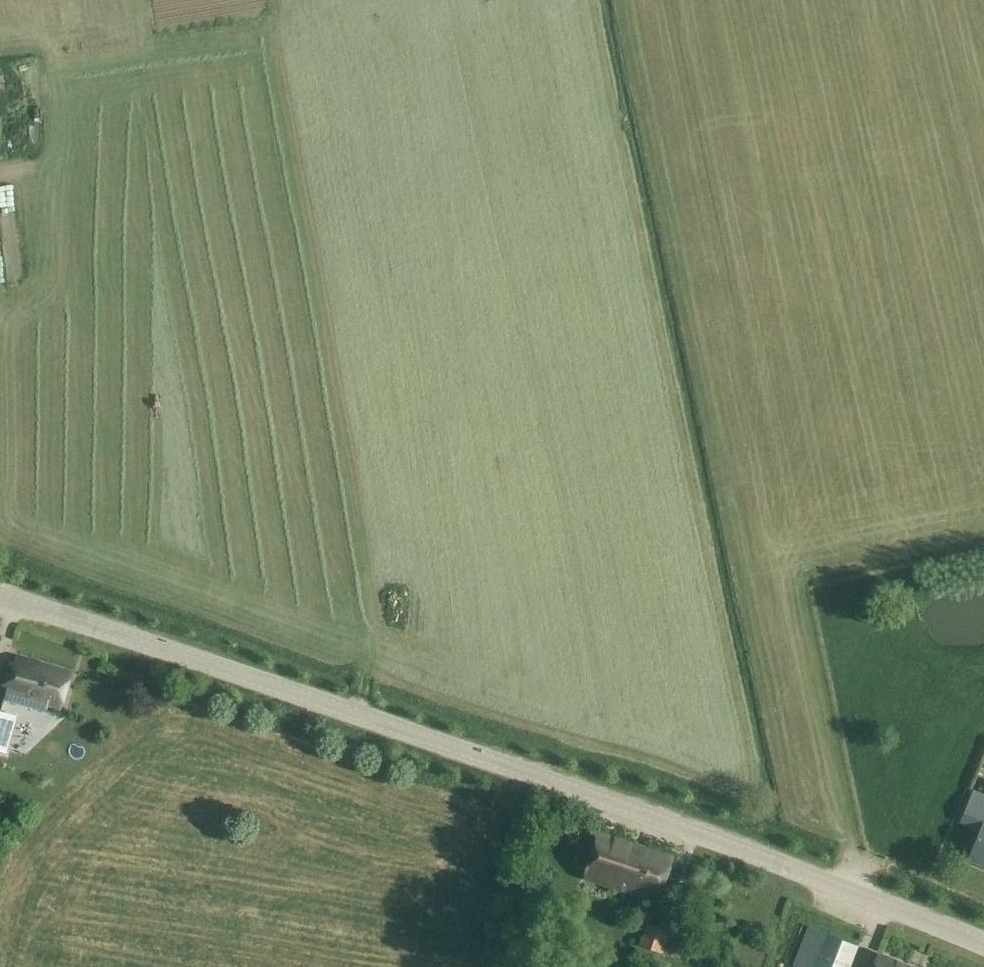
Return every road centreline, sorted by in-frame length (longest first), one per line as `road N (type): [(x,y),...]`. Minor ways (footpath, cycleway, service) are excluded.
road 1 (tertiary): [(983,944),(611,792),(0,598)]

